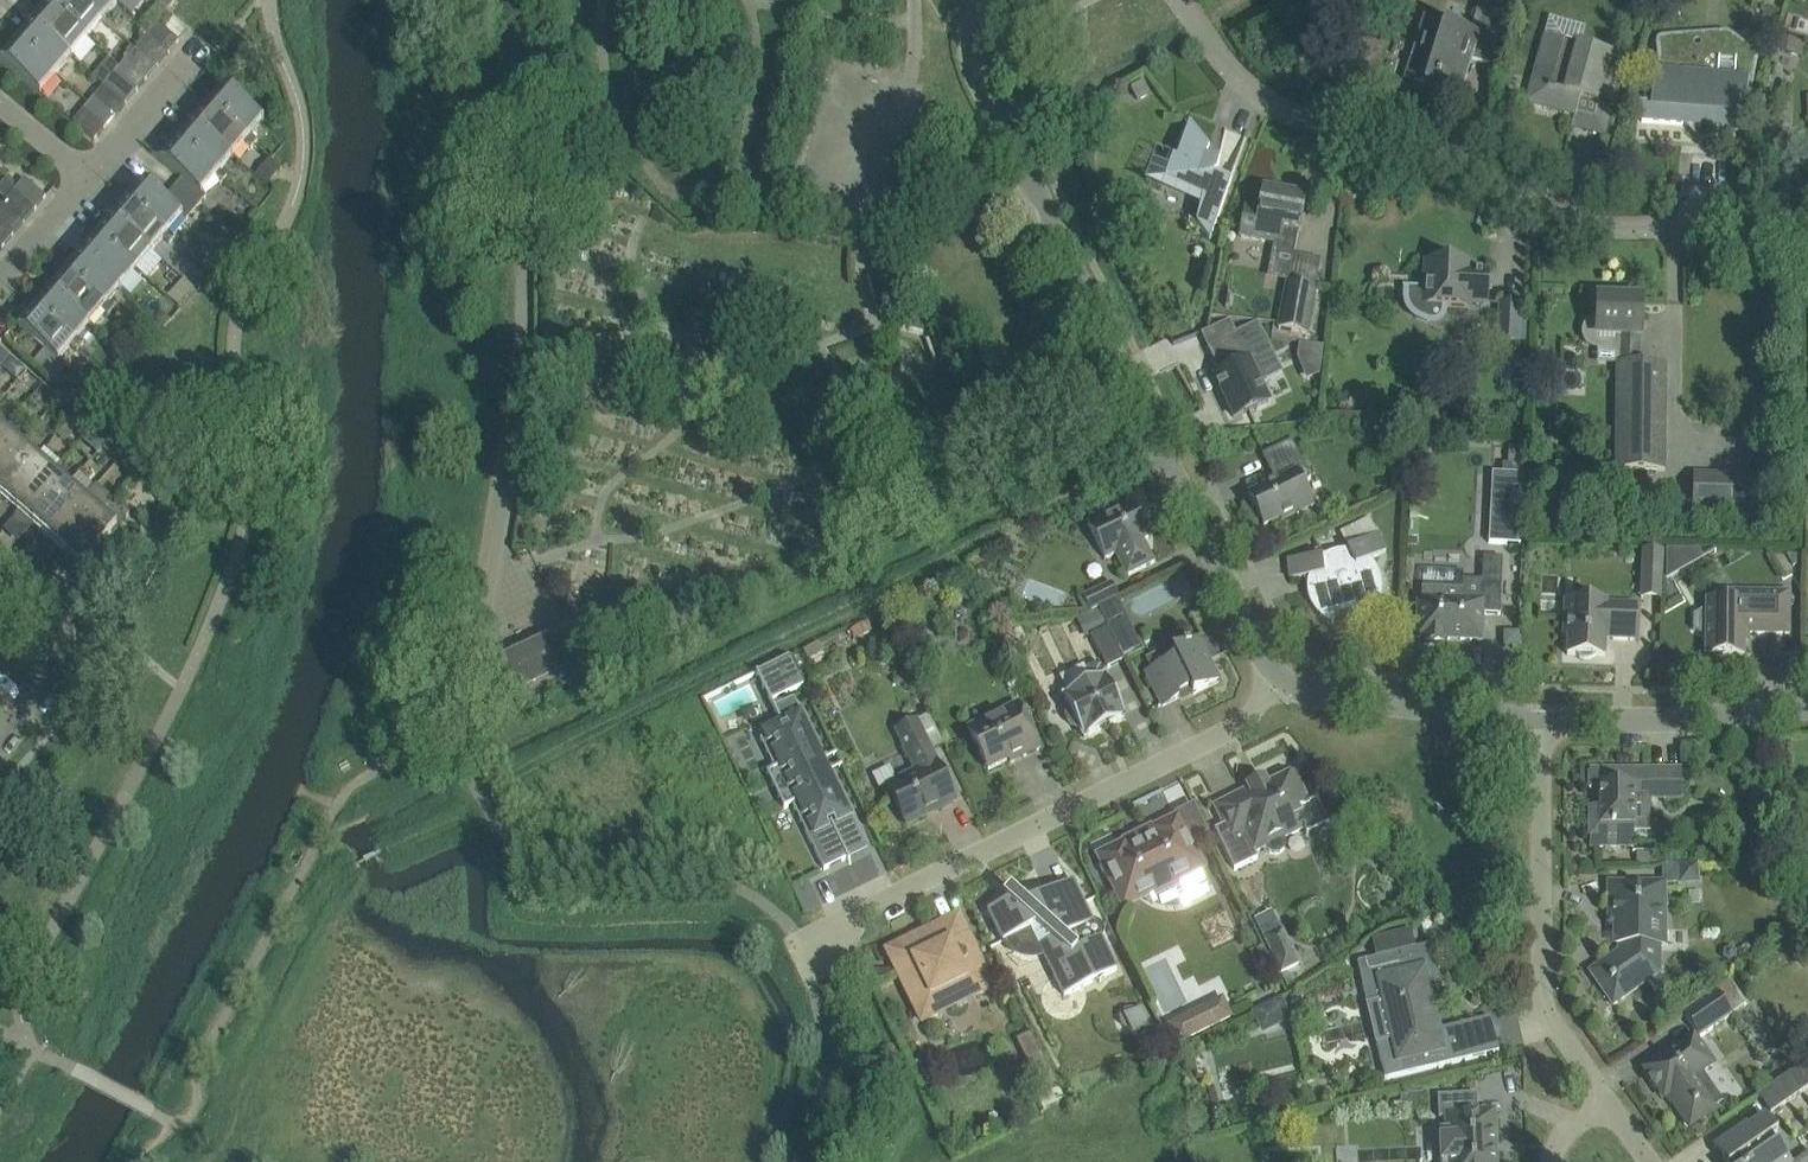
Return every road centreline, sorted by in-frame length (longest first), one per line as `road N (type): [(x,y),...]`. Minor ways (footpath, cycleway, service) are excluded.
road 1 (unclassified): [(1269,694),(968,51),(981,0)]
road 2 (unclassified): [(462,728),(522,418),(529,110),(521,0)]
road 3 (residential): [(1807,230),(1603,232),(1256,92),(1228,73),(1181,0)]
road 4 (residential): [(808,948),(1269,694)]
road 5 (residential): [(1598,1110),(1552,989),(1542,936),(1538,704)]
road 6 (residential): [(1538,704),(1377,704),(1269,694)]
road 7 (residential): [(1538,704),(1807,699)]
road 8 (residential): [(0,563),(19,580),(36,617),(36,644),(0,711)]
road 9 (residential): [(86,180),(195,52)]
road 10 (residential): [(0,283),(86,180)]
road 11 (residential): [(869,109),(911,51),(910,0)]

